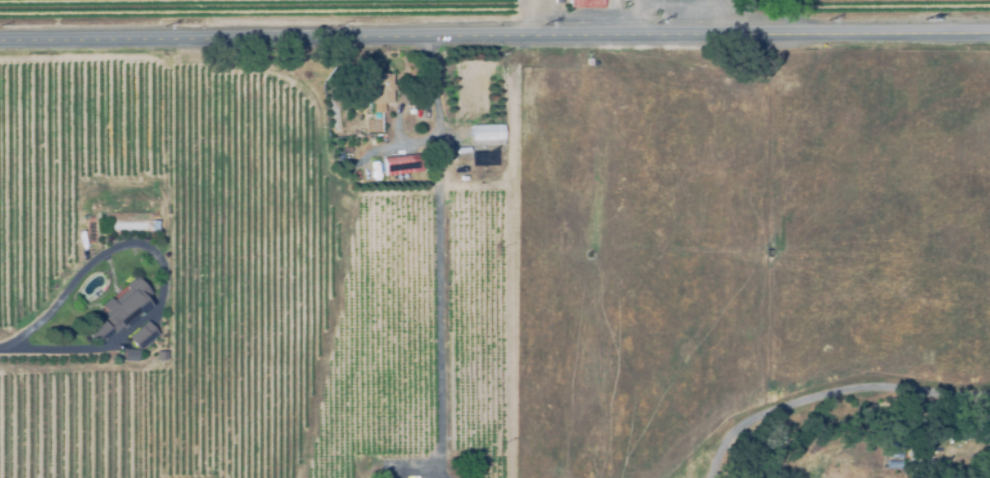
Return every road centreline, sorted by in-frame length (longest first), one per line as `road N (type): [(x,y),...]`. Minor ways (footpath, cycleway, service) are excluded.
road 1 (residential): [(989,33),(0,42)]

